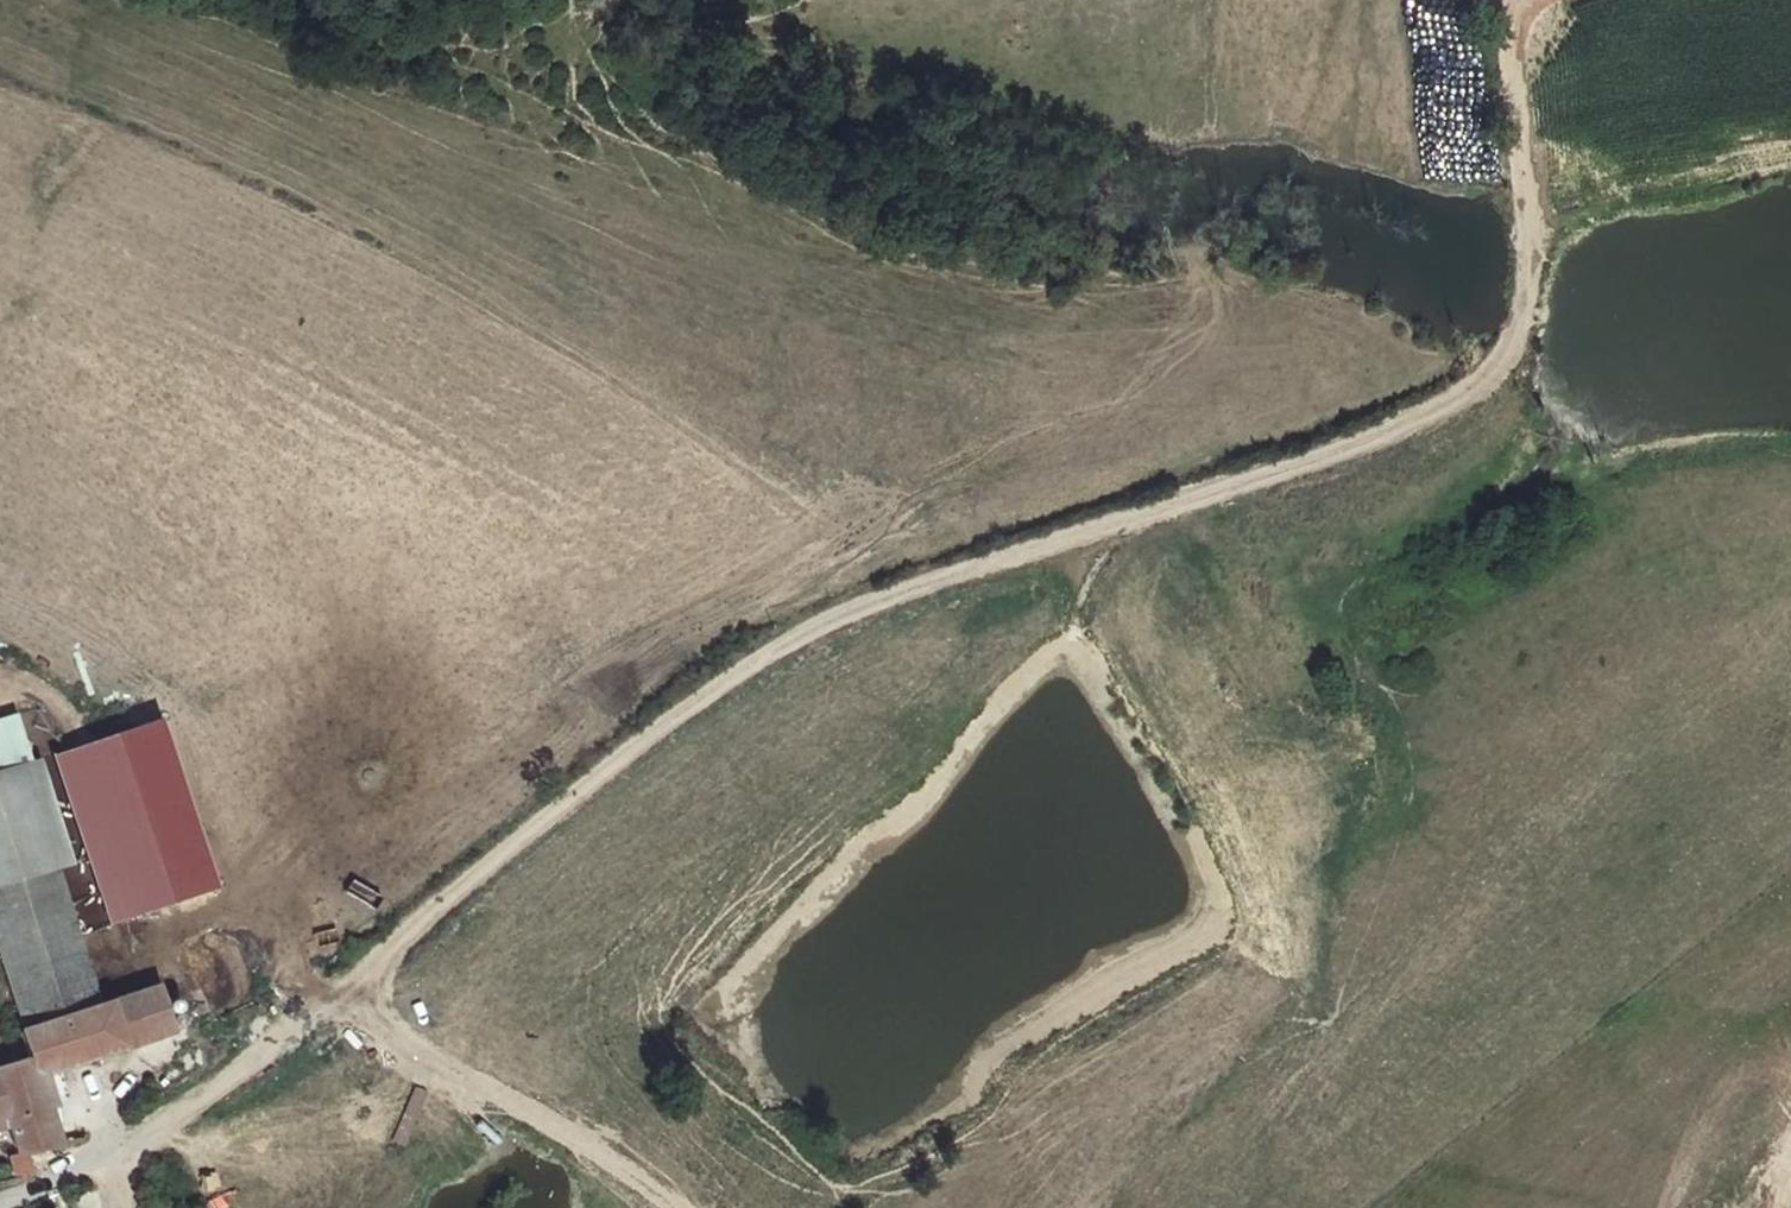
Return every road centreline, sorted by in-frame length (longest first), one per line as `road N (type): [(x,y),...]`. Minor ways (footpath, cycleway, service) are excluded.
road 1 (unclassified): [(0,1200),(128,1154),(339,1001)]

